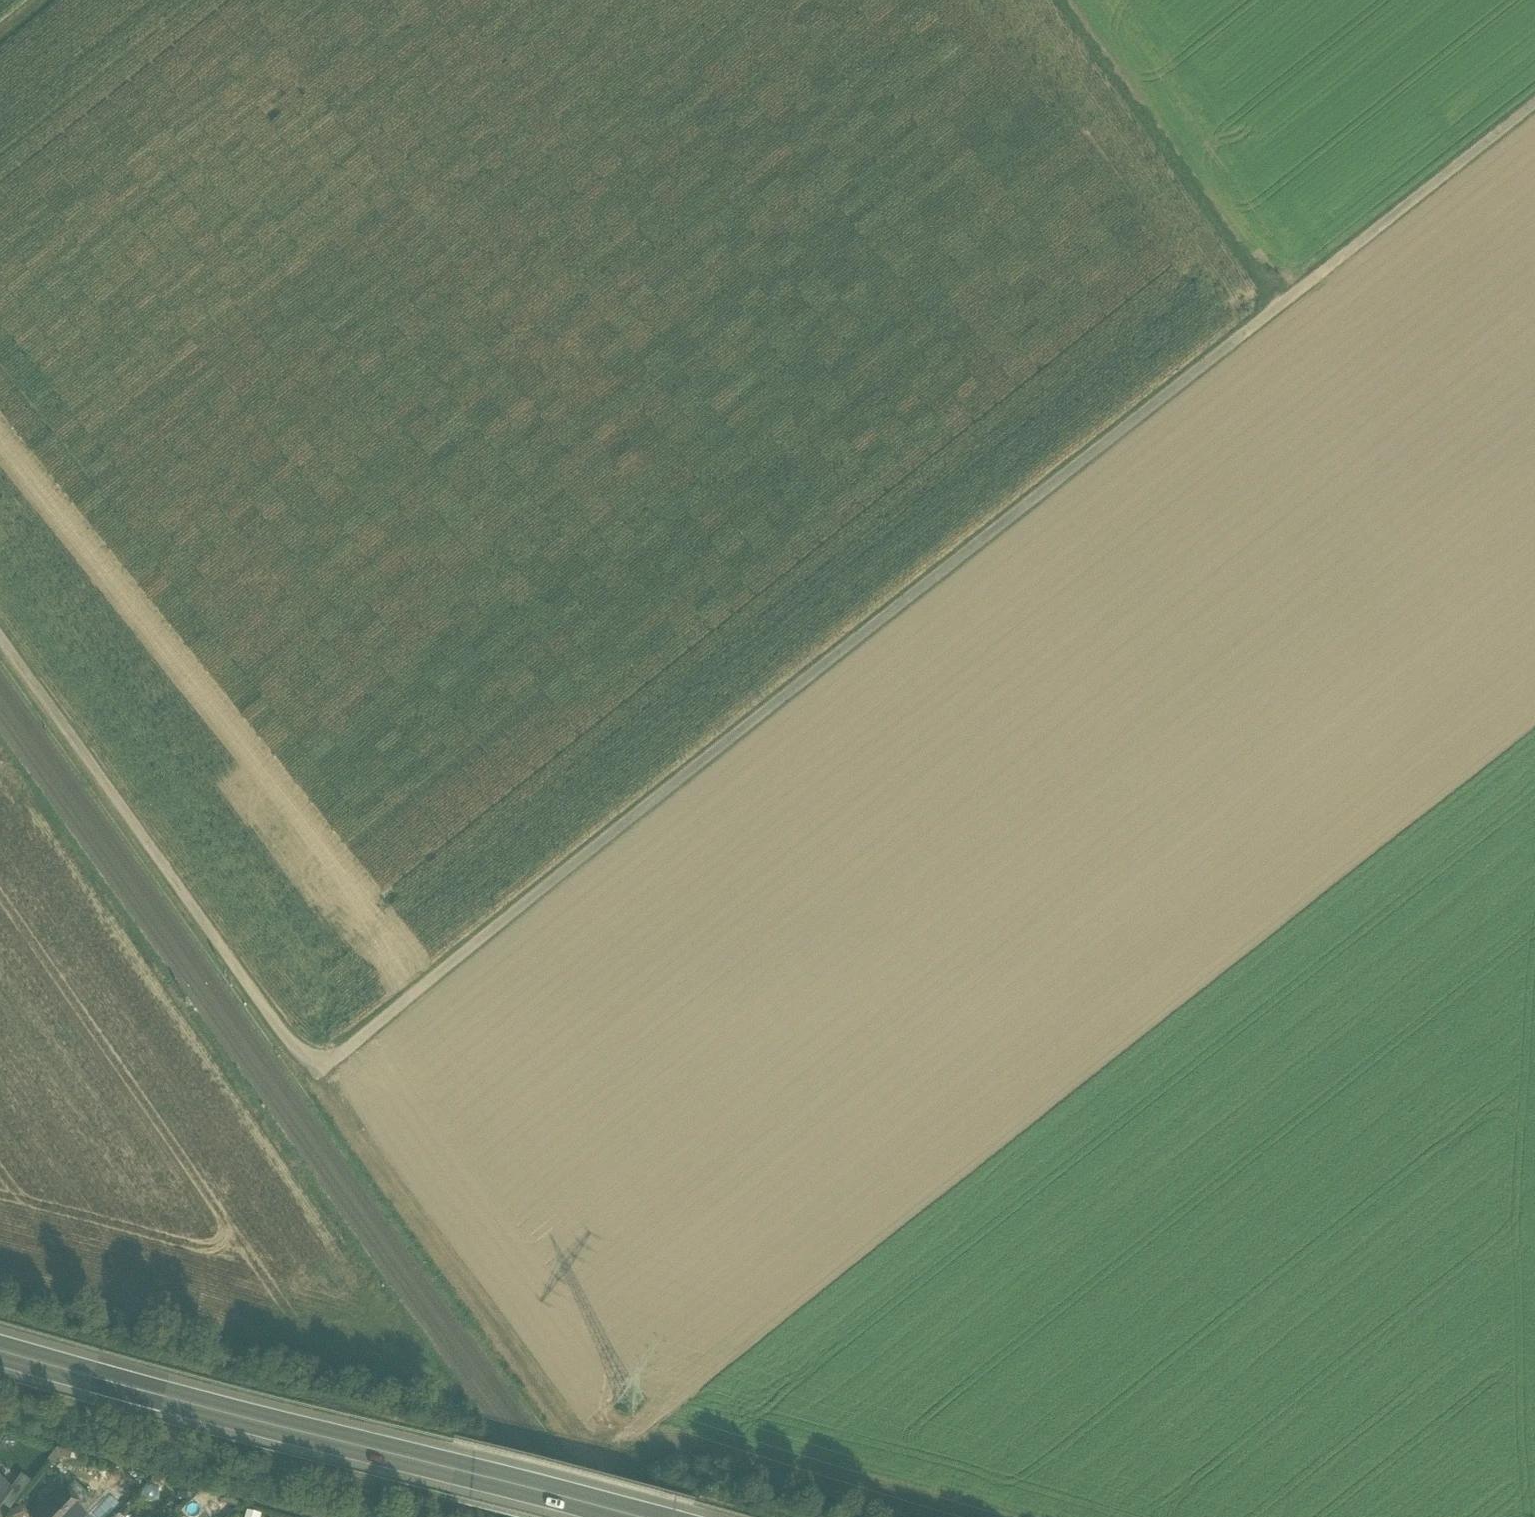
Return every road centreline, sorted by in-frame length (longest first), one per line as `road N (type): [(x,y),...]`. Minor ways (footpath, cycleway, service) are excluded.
road 1 (track): [(1534,103),(351,1047),(327,1058),(305,1055),(277,1028),(0,639)]
road 2 (primary): [(0,1356),(614,1516)]
road 3 (track): [(327,1058),(355,1132),(546,1403)]

